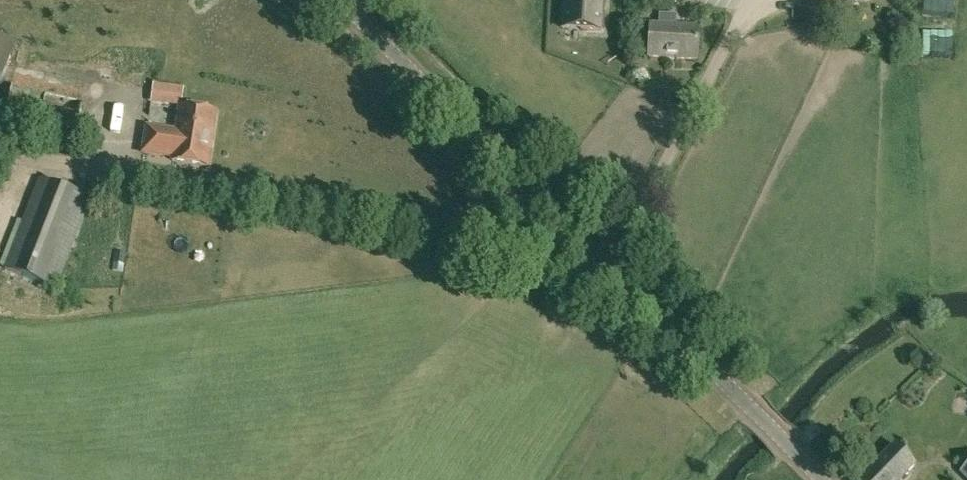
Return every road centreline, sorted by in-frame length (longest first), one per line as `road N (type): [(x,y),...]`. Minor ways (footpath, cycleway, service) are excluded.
road 1 (secondary): [(822,479),(337,0)]

